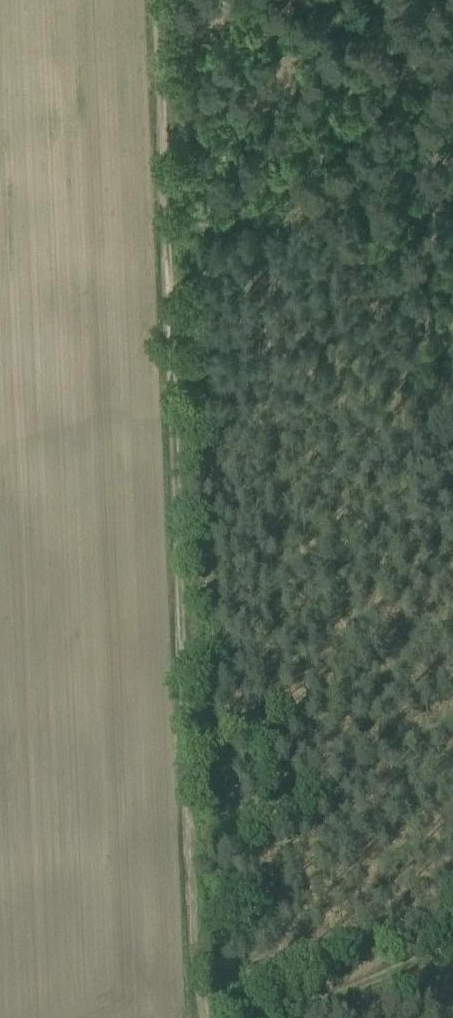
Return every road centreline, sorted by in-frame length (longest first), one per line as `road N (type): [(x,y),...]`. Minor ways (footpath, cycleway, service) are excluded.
road 1 (track): [(199,1017),(166,211)]
road 2 (track): [(452,126),(288,181),(242,205),(166,211)]
road 3 (track): [(166,211),(156,0)]
road 4 (track): [(452,943),(272,1017)]

